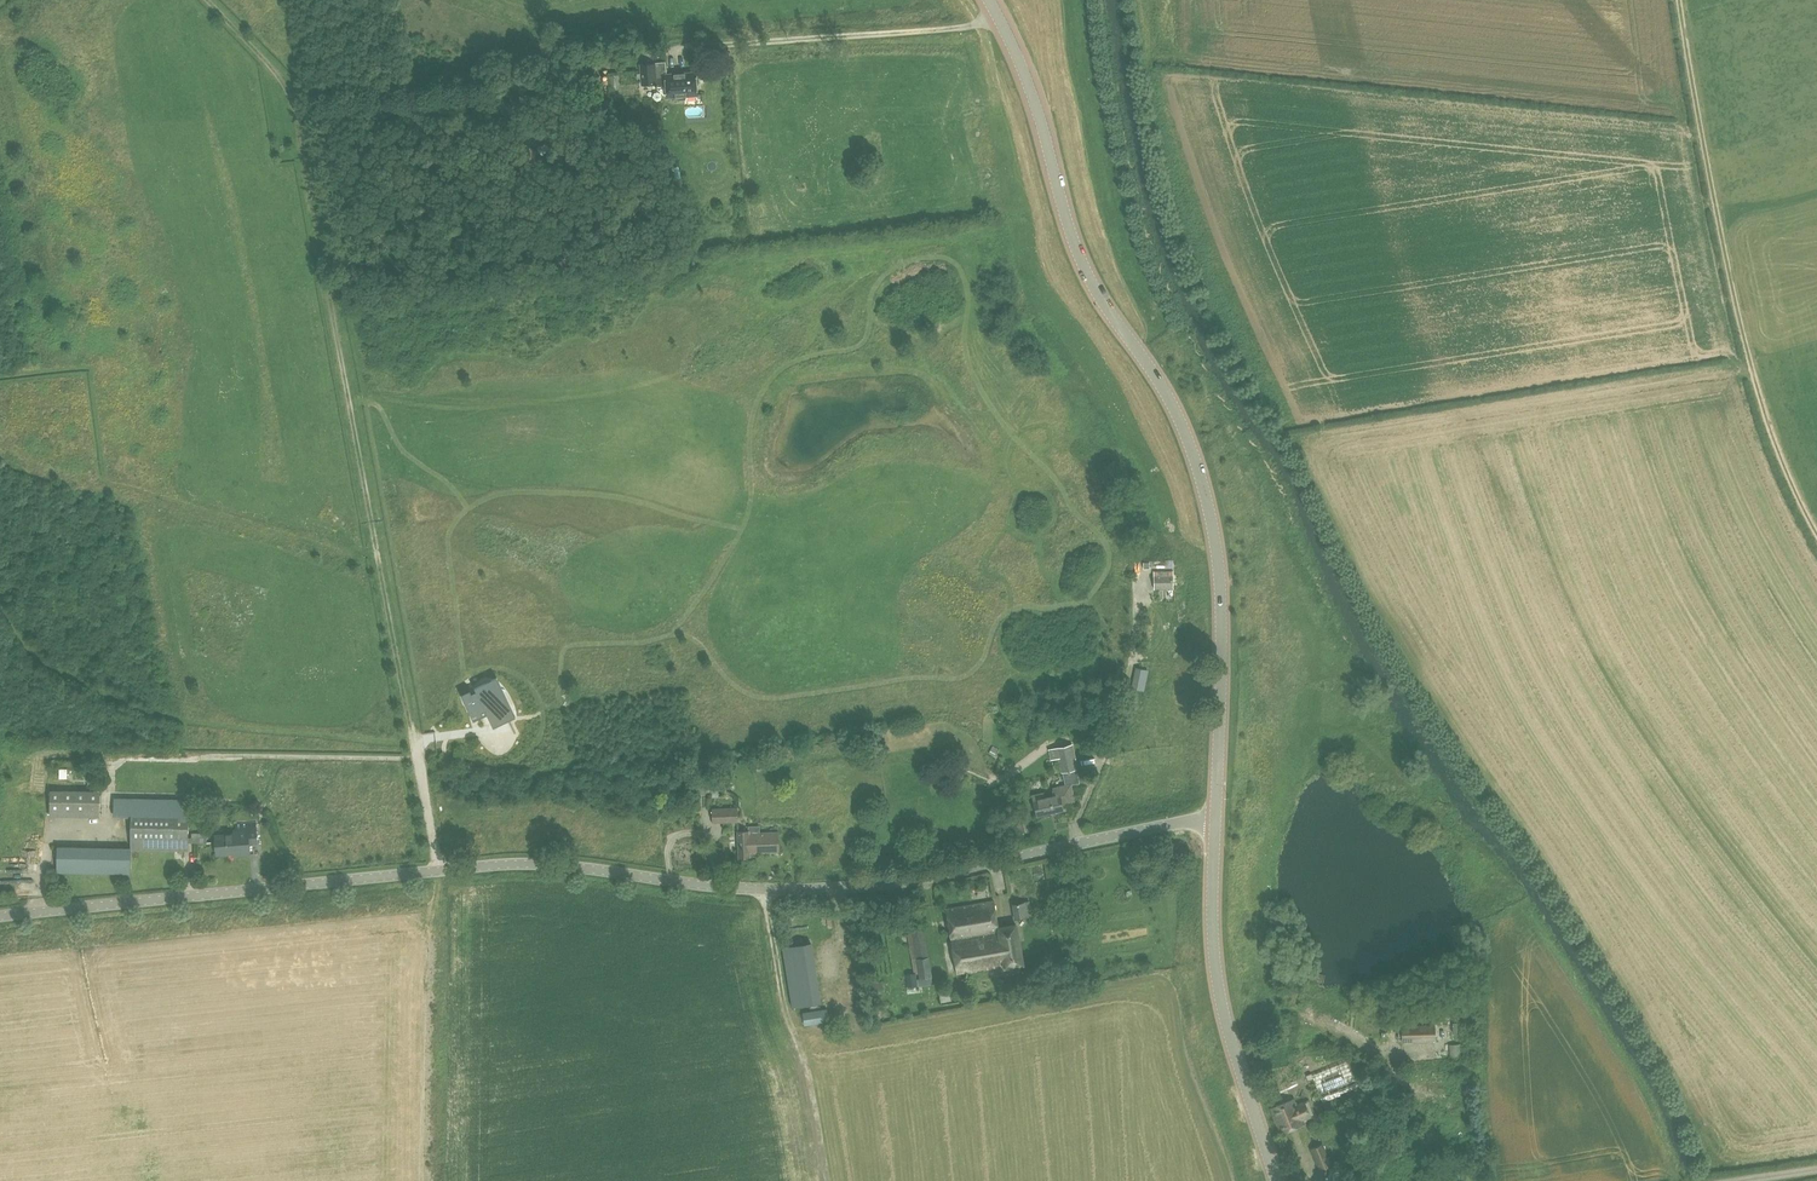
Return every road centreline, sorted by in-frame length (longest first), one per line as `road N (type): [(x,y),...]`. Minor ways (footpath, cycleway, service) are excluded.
road 1 (unclassified): [(0,916),(525,862),(711,886),(849,886),(1217,822)]
road 2 (track): [(206,0),(292,98),(436,870)]
road 3 (secondary): [(1217,822),(1220,582),(1205,493),(1173,407),(1085,269),(1031,92),(991,0)]
road 4 (track): [(1677,0),(1754,377),(1816,532)]
road 5 (secondary): [(1277,1180),(1219,988),(1217,822)]
road 6 (track): [(666,55),(1001,19)]
road 7 (track): [(762,888),(829,1180)]

